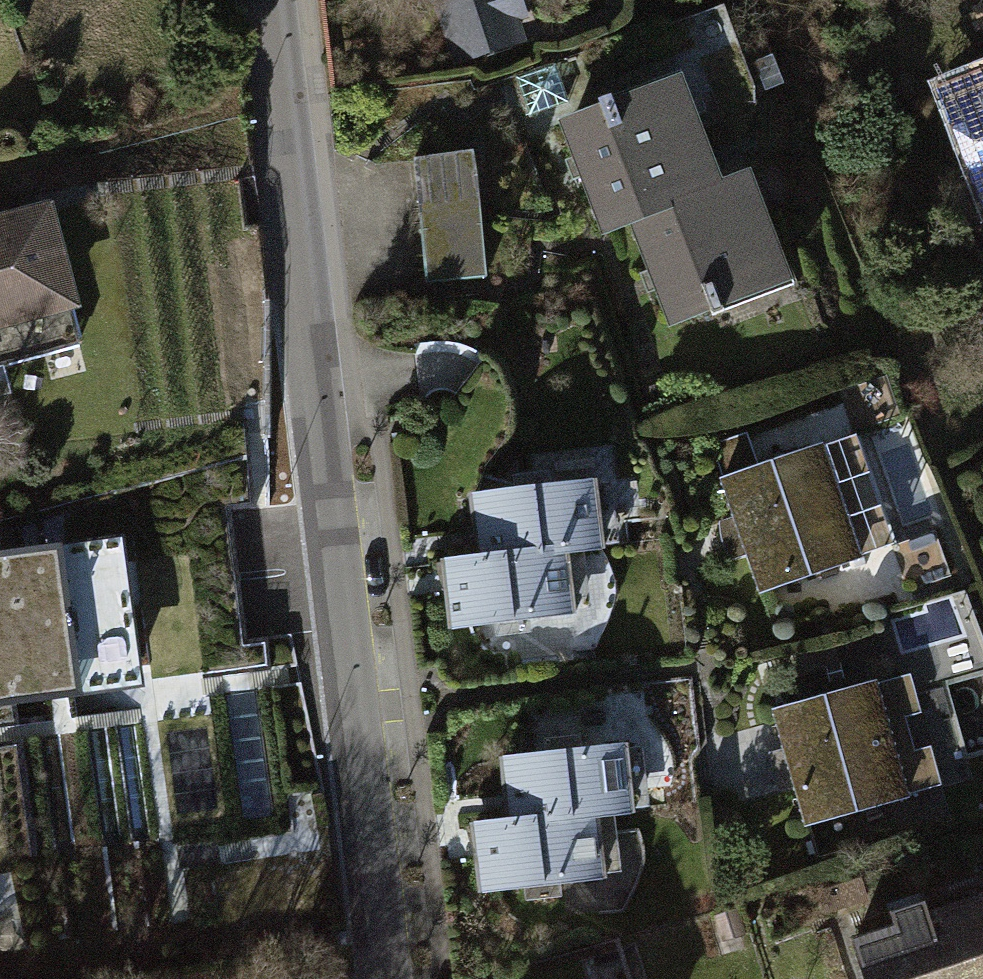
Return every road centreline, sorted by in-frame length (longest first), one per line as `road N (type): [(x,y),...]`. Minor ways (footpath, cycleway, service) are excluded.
road 1 (tertiary): [(380,978),(268,0)]

